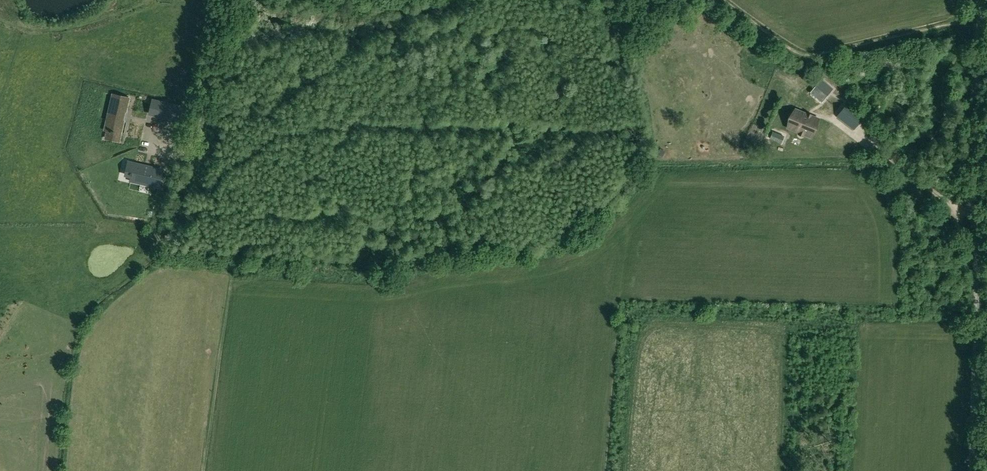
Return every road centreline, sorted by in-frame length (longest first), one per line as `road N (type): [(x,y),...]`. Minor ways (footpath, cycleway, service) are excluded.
road 1 (unclassified): [(972,470),(975,100),(985,0)]
road 2 (track): [(982,22),(799,54),(723,0)]
road 3 (track): [(194,154),(226,6)]

